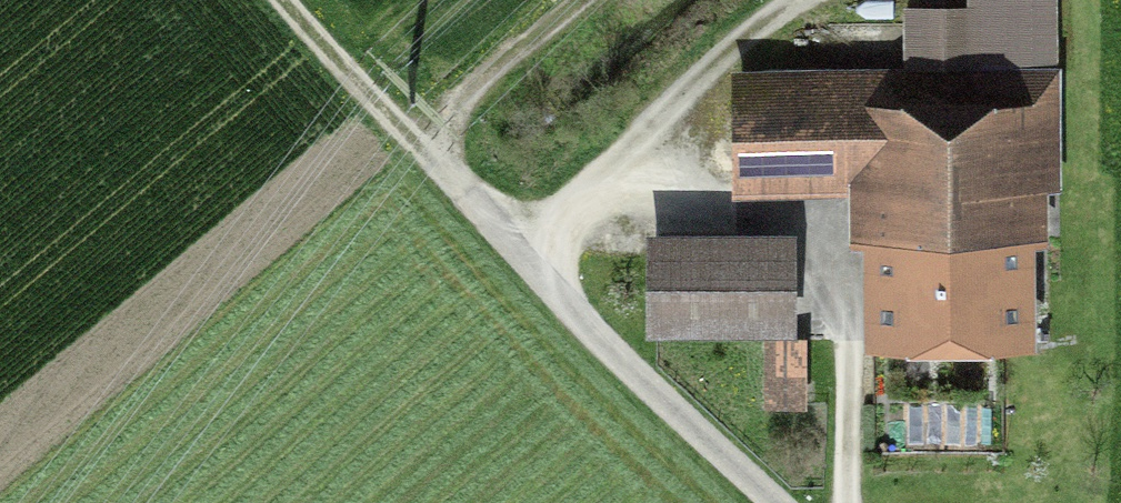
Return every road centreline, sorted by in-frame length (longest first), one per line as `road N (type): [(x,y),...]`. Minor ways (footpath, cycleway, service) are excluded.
road 1 (residential): [(772,502),(420,154)]
road 2 (track): [(605,0),(420,154),(283,0)]
road 3 (track): [(820,0),(525,263)]

